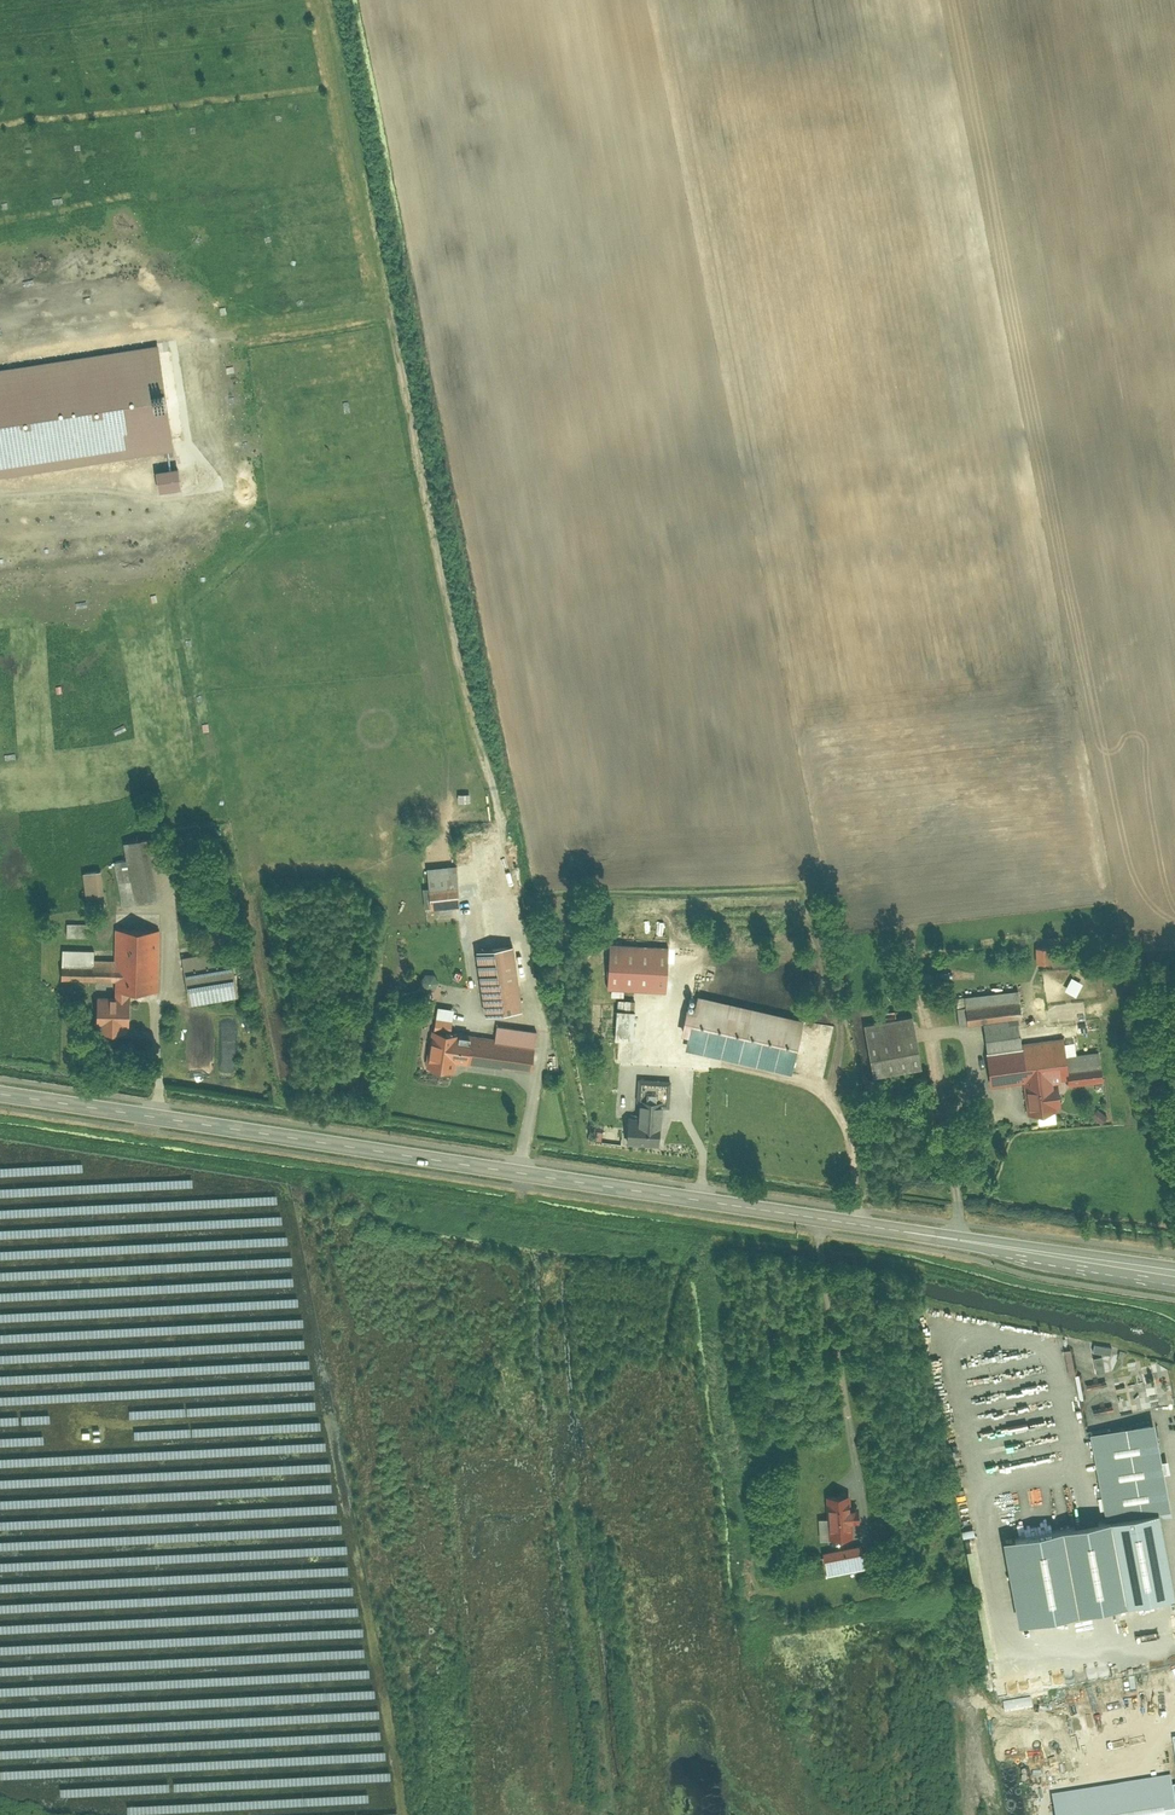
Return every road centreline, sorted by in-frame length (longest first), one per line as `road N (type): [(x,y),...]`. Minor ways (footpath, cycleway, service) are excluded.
road 1 (secondary): [(1174,1272),(0,1093)]

